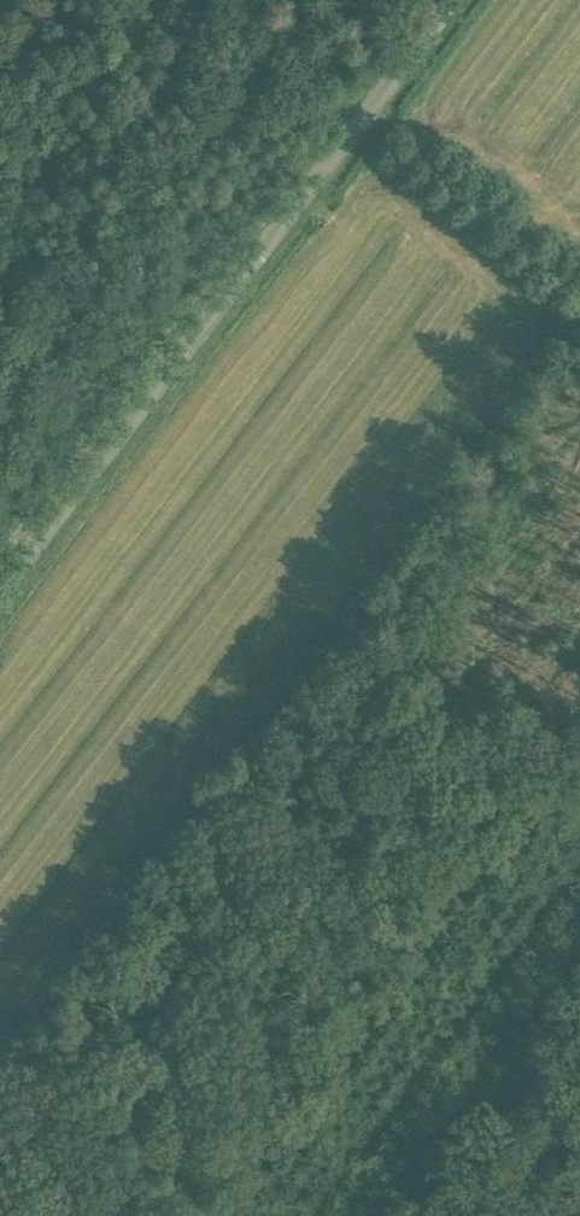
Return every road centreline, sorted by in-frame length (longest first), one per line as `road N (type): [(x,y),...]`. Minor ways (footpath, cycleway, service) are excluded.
road 1 (unclassified): [(0,590),(454,0)]

